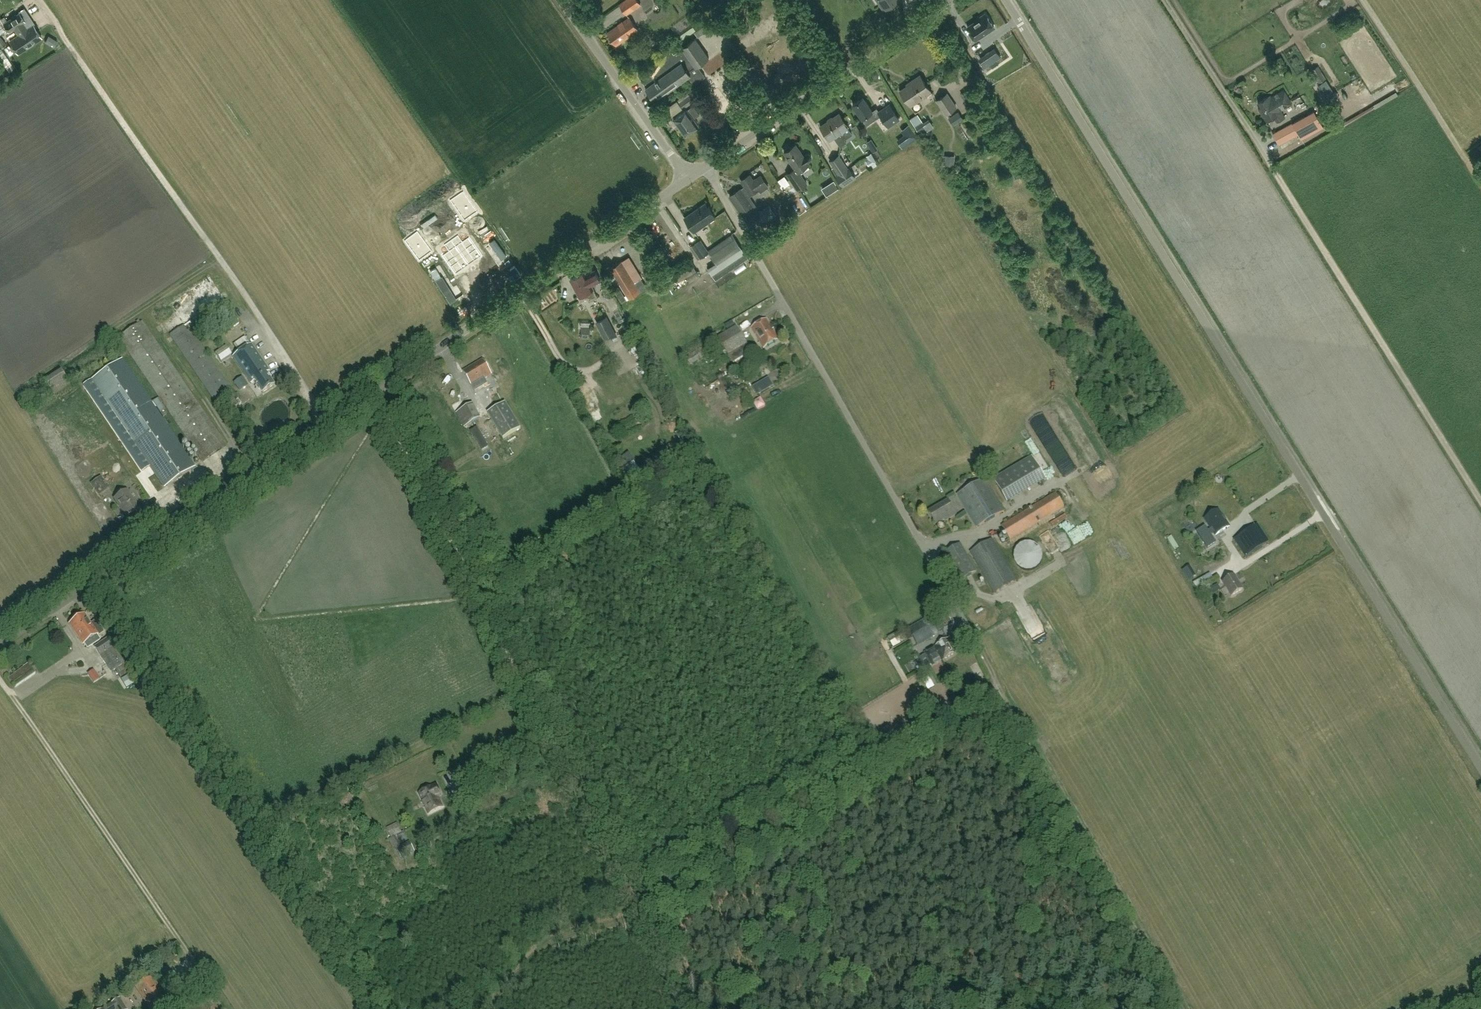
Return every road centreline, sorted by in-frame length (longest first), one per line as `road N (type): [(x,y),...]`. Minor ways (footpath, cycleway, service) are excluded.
road 1 (unclassified): [(1021,25),(1480,768)]
road 2 (tertiary): [(0,644),(688,178)]
road 3 (track): [(376,390),(630,894),(664,947),(739,1008)]
road 4 (unclassified): [(995,684),(705,167)]
road 5 (track): [(38,0),(263,320),(326,424)]
road 6 (tertiary): [(705,167),(957,0)]
road 7 (unclassified): [(688,178),(556,0)]

